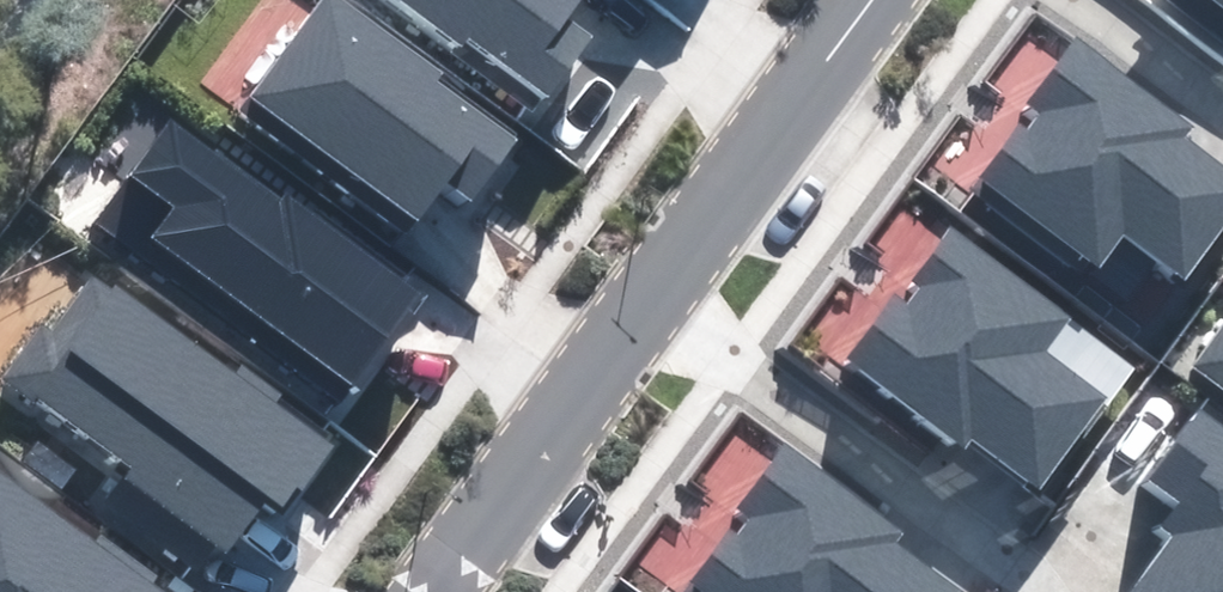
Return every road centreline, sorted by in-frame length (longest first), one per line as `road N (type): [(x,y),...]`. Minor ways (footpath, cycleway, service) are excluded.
road 1 (residential): [(871,0),(437,591)]

